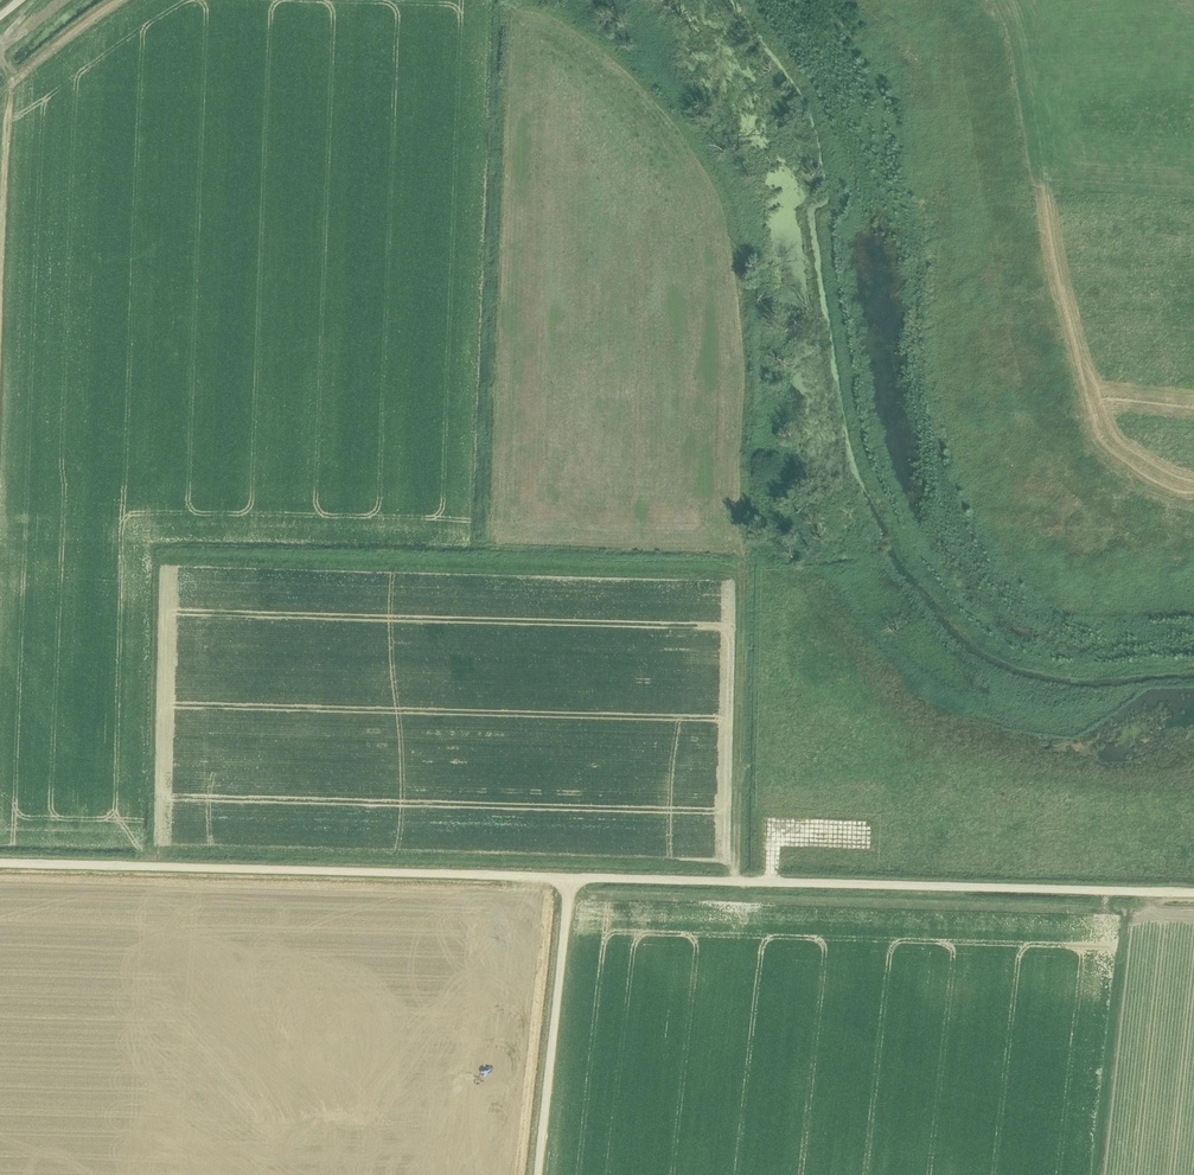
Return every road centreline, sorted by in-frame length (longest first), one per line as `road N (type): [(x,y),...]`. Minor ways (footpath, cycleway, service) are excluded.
road 1 (track): [(569,877),(1193,893)]
road 2 (track): [(0,861),(569,877)]
road 3 (track): [(735,881),(743,562)]
road 4 (track): [(569,877),(538,1174)]
road 5 (track): [(0,247),(9,71),(0,51)]

